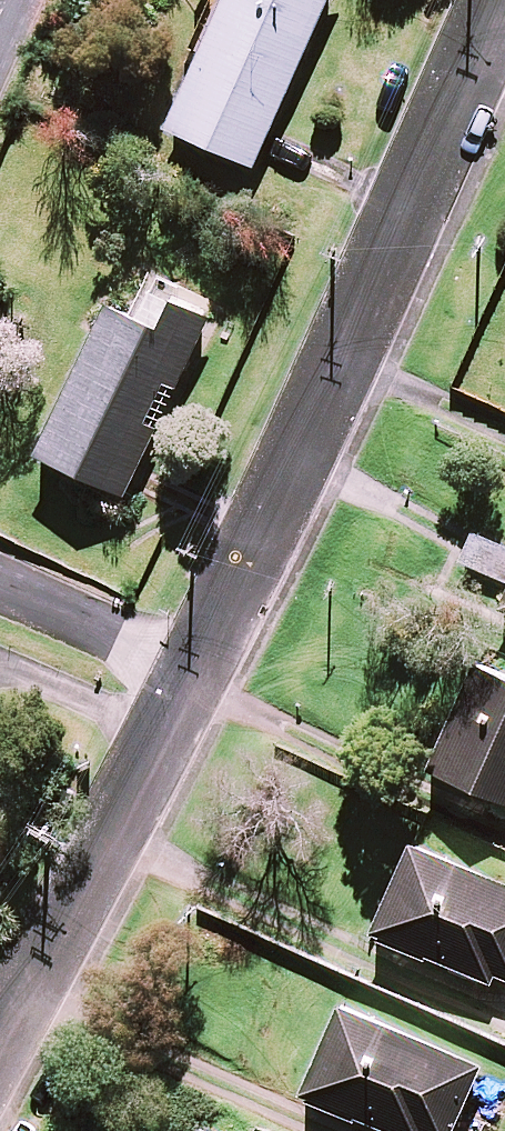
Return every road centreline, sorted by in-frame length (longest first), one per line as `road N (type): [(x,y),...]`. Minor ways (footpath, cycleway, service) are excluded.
road 1 (residential): [(498,0),(199,663)]
road 2 (residential): [(199,663),(0,1038)]
road 3 (residential): [(199,663),(0,588)]

